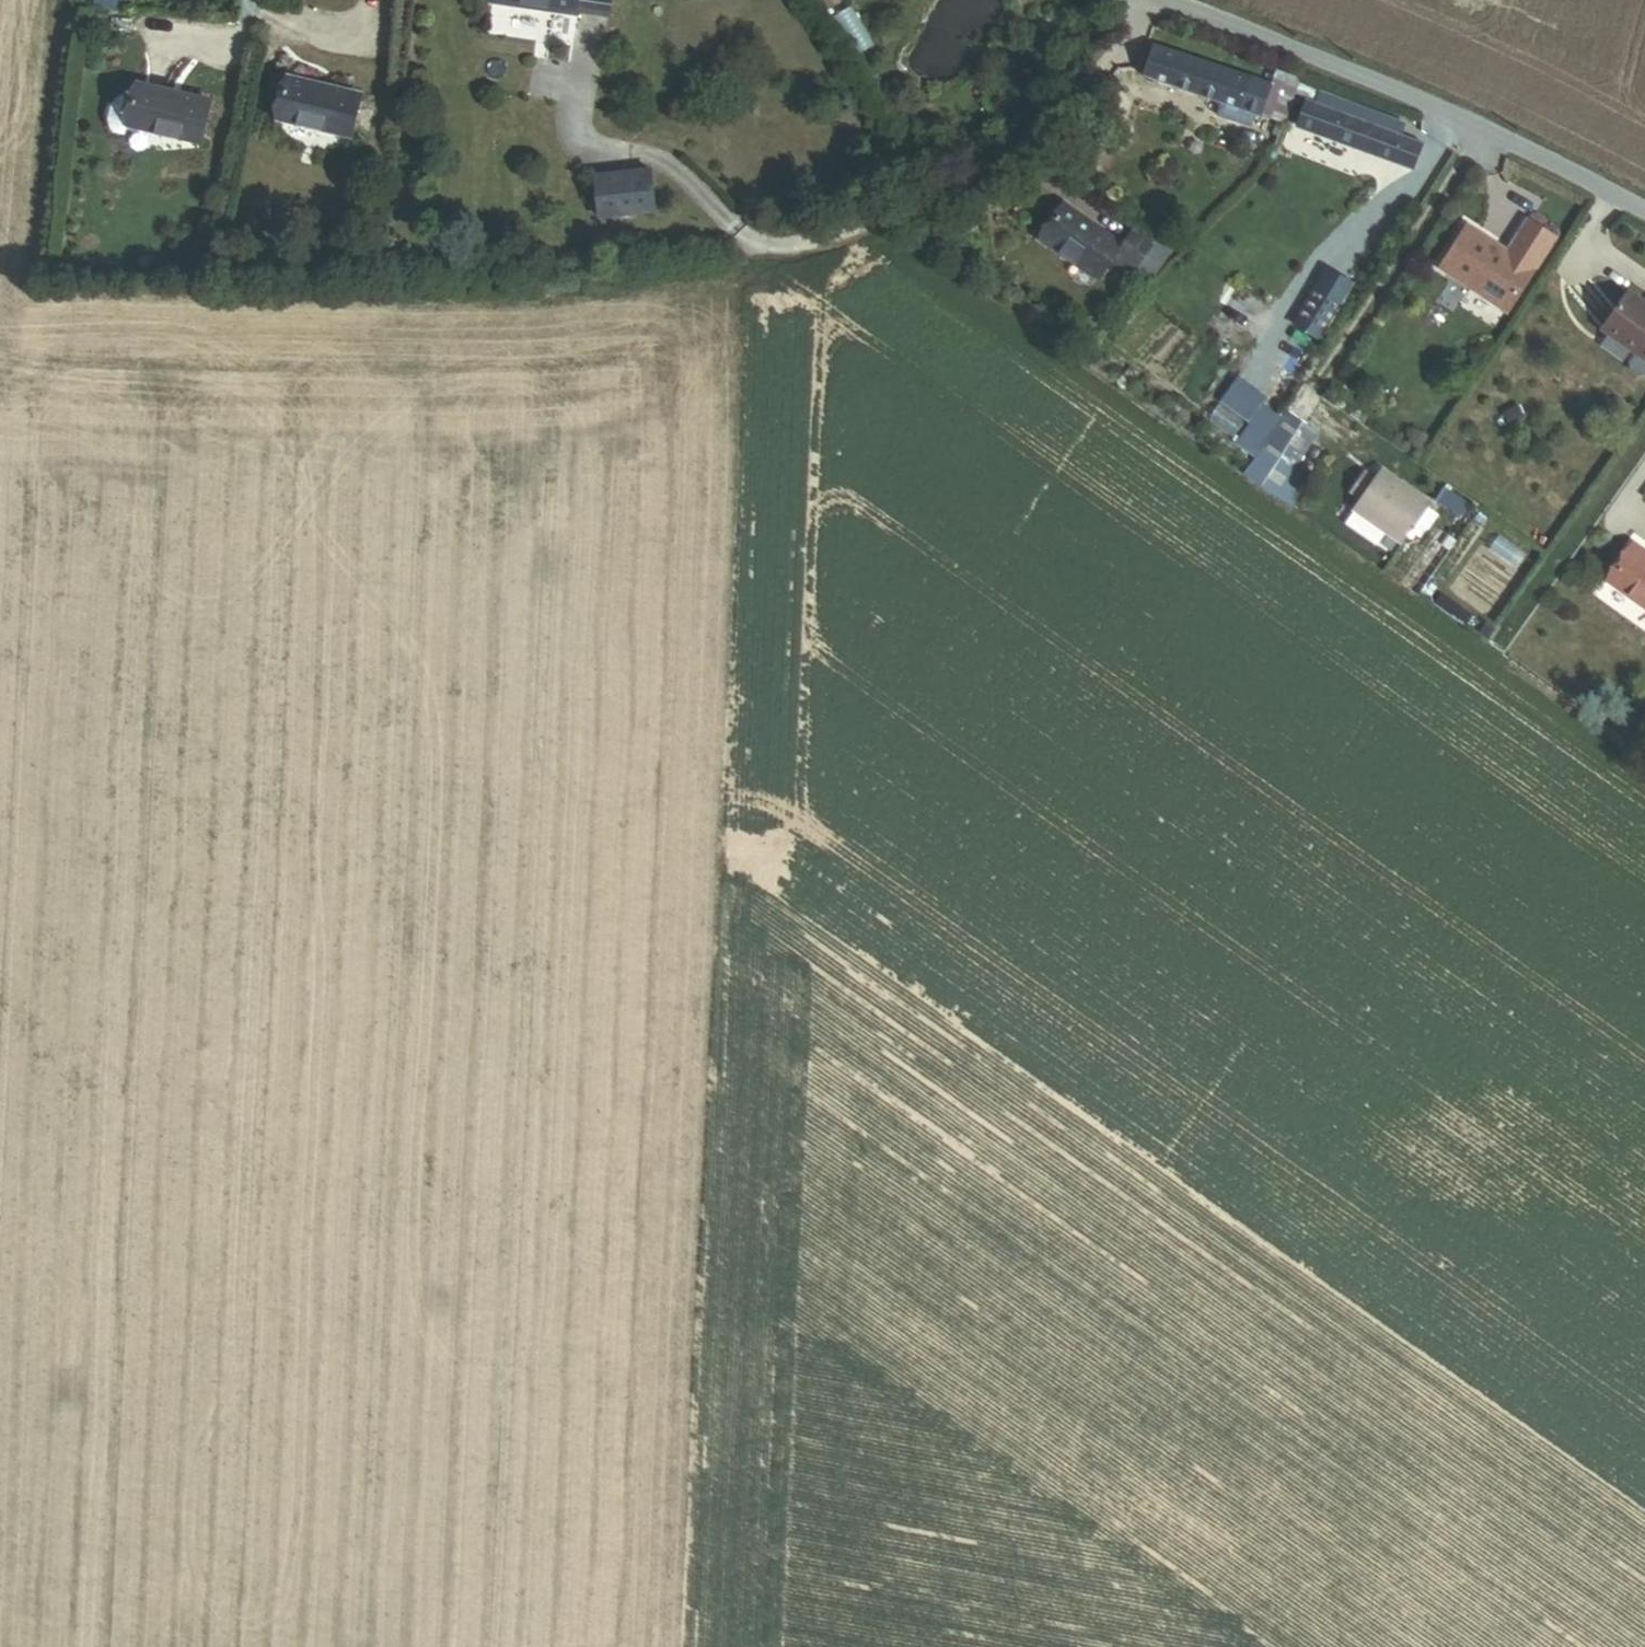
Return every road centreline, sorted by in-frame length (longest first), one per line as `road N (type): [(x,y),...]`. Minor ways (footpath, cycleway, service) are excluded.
road 1 (residential): [(1644,211),(1485,124),(1167,0)]
road 2 (residential): [(1150,0),(1097,78),(1002,160),(939,197),(857,227),(757,239)]

